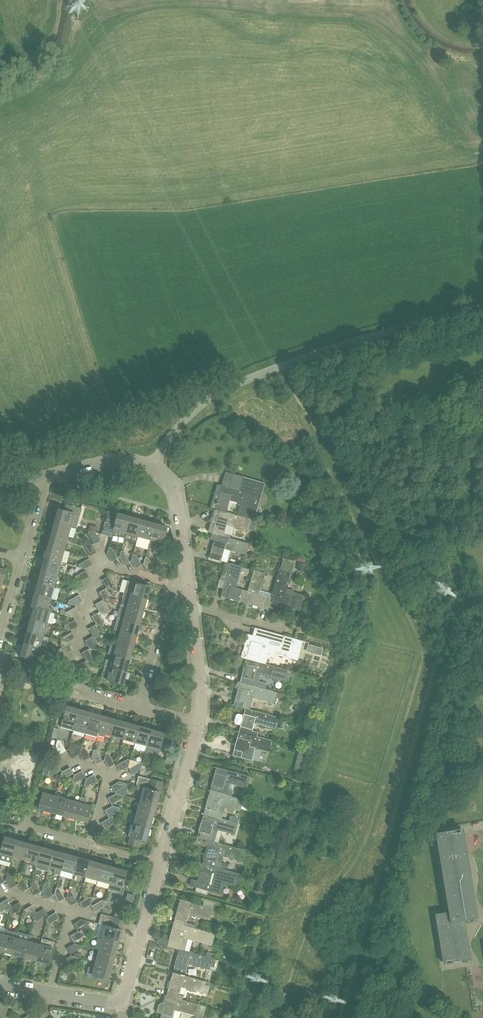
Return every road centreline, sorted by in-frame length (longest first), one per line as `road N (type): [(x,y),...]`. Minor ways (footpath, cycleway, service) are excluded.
road 1 (residential): [(152,465),(182,421),(222,390),(482,306)]
road 2 (residential): [(160,864),(10,824)]
road 3 (residential): [(138,710),(172,583),(189,587)]
road 4 (residential): [(160,864),(123,1002)]
road 5 (residential): [(199,727),(160,864)]
road 6 (residential): [(152,465),(178,500),(189,587)]
road 7 (residential): [(123,1002),(0,985)]
road 8 (residential): [(192,606),(199,727)]

